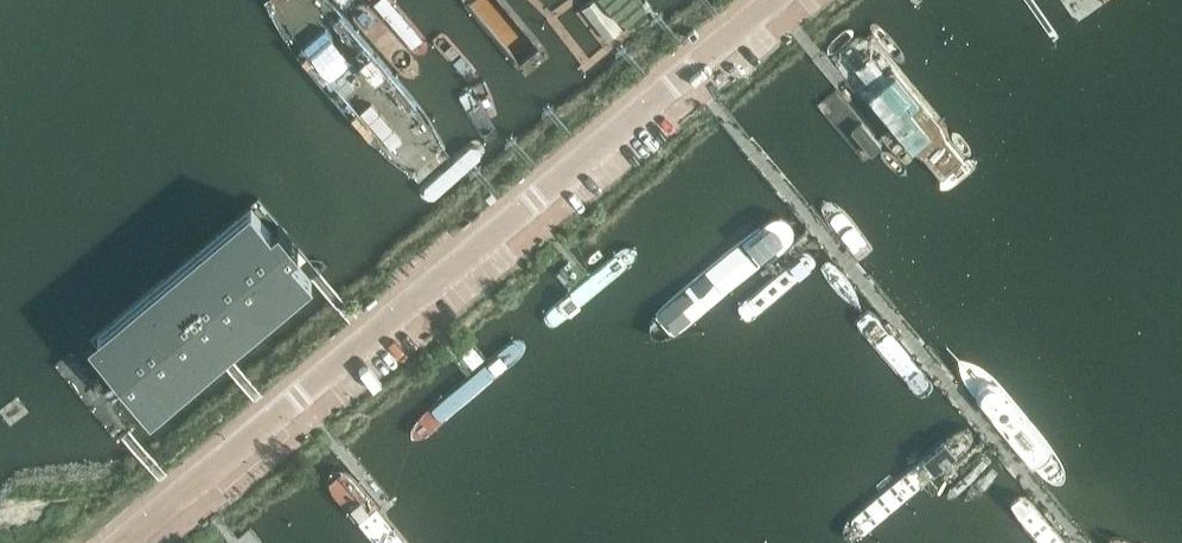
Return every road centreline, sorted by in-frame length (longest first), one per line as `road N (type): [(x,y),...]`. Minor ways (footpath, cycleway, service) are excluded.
road 1 (unclassified): [(124,542),(774,0)]

